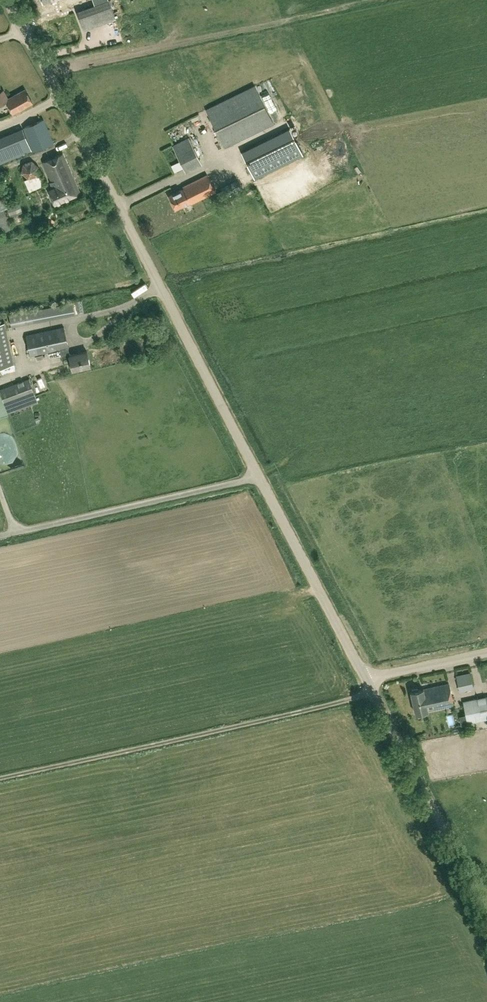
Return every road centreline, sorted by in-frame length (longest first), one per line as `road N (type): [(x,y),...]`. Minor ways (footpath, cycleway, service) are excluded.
road 1 (unclassified): [(366,680),(8,0)]
road 2 (unclassified): [(486,916),(366,680)]
road 3 (unclassified): [(366,680),(486,654)]

